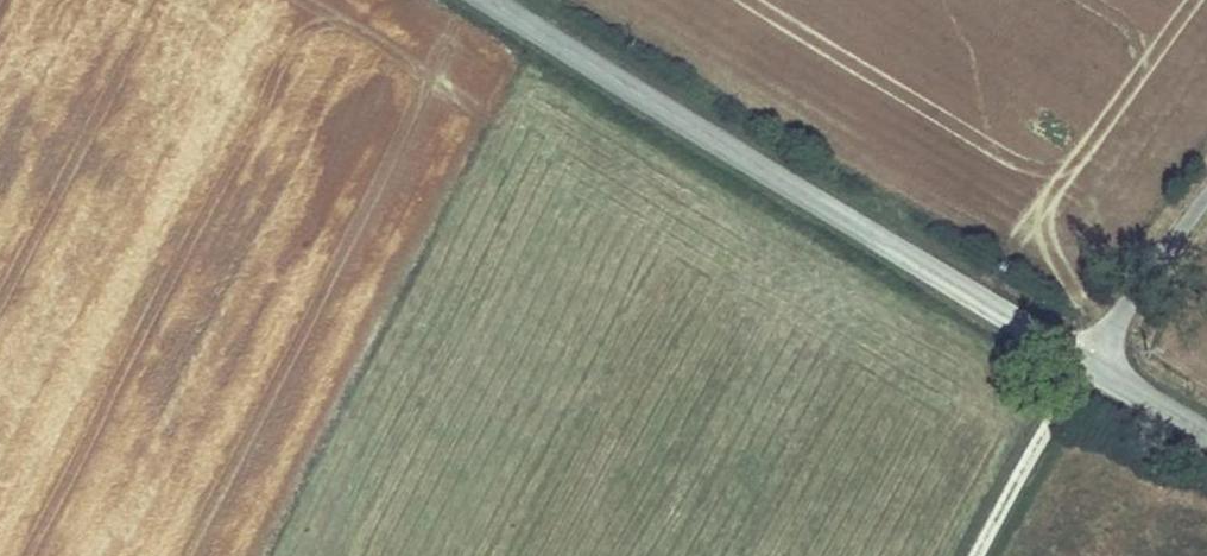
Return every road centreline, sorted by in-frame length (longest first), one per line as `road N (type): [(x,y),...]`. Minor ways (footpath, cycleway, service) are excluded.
road 1 (tertiary): [(487,0),(1206,433)]

